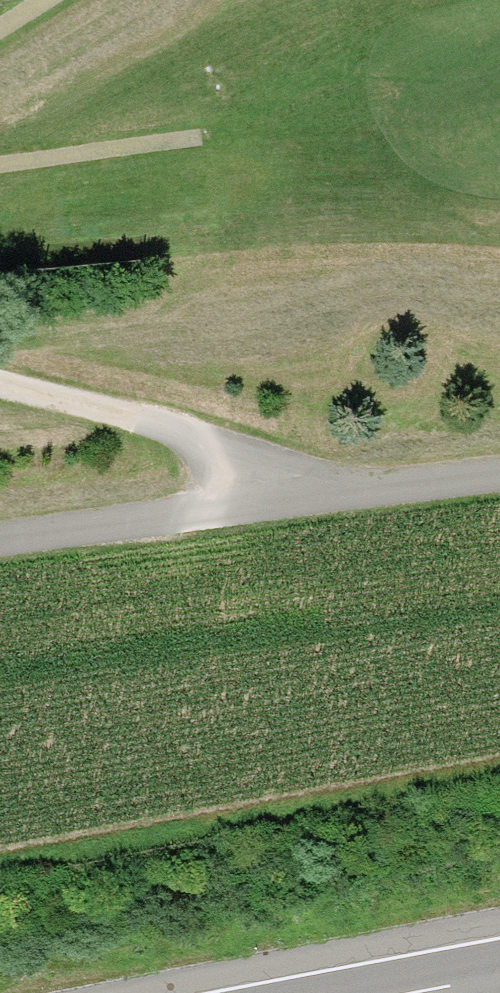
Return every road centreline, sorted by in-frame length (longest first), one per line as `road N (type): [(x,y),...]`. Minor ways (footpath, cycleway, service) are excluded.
road 1 (unclassified): [(0,541),(499,478)]
road 2 (track): [(0,381),(175,431),(217,462),(238,510)]

